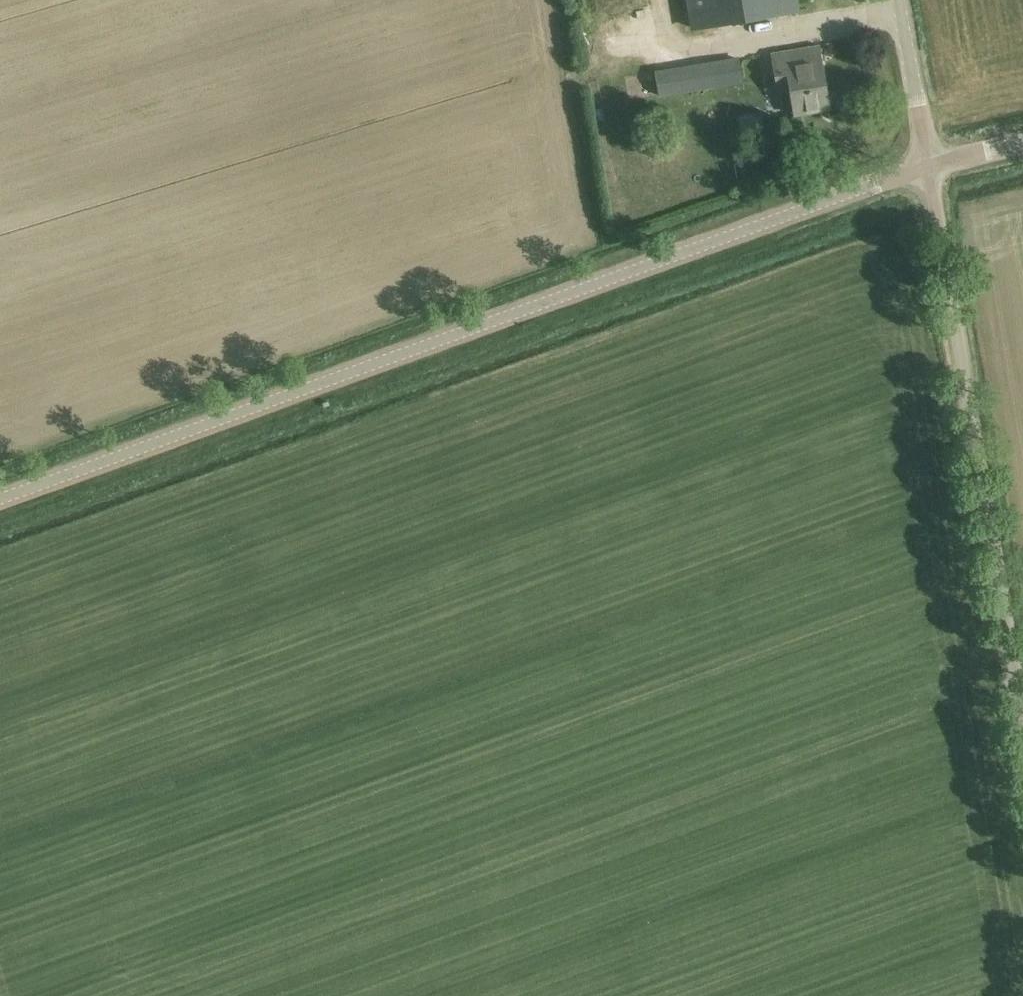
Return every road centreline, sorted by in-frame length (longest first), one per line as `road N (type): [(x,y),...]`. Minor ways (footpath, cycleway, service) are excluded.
road 1 (unclassified): [(0,501),(926,167)]
road 2 (unclassified): [(1022,723),(926,167)]
road 3 (unclassified): [(926,167),(899,0)]

